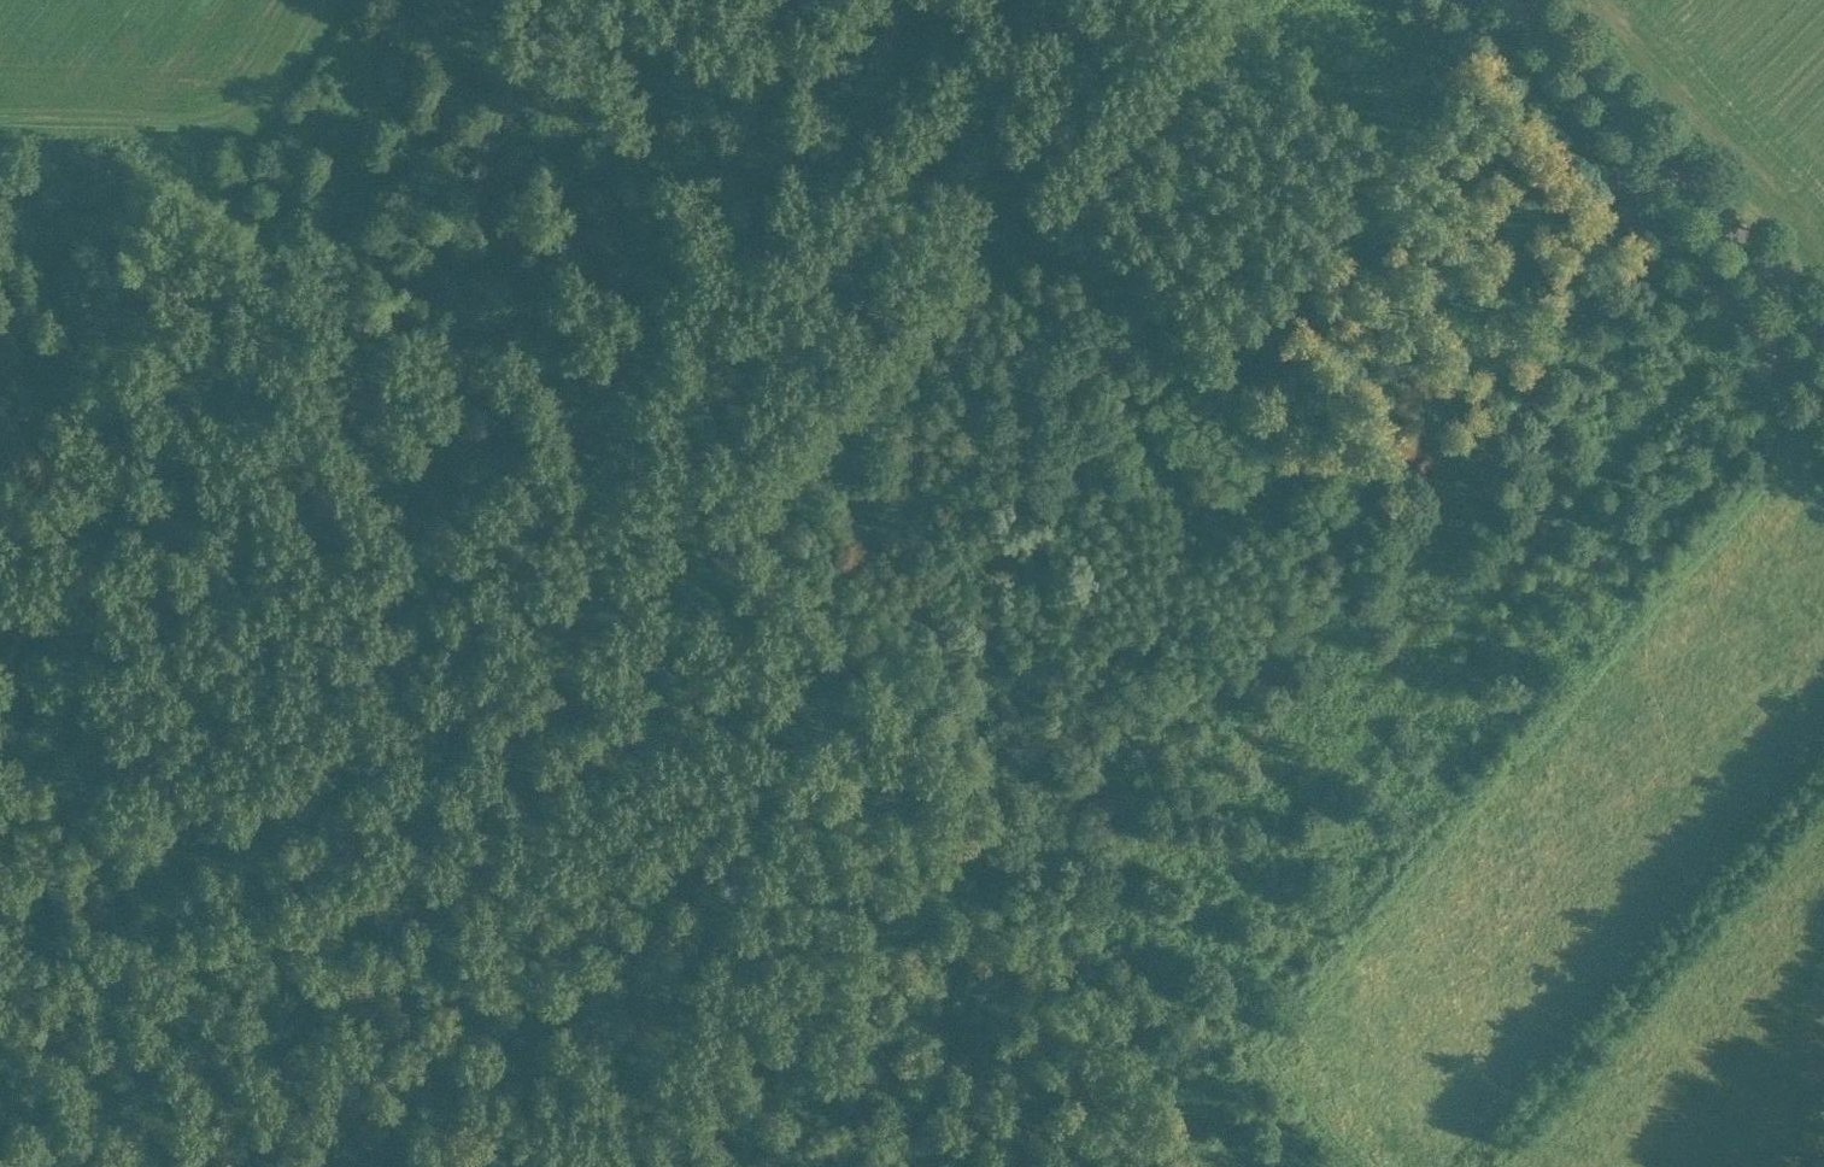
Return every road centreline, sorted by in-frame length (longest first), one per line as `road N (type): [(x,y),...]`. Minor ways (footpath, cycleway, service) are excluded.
road 1 (tertiary): [(1519,0),(1823,332)]

